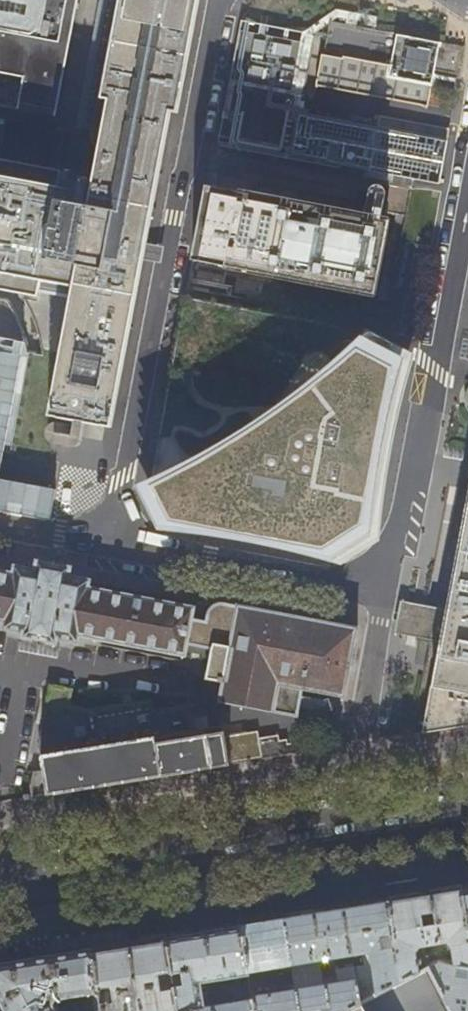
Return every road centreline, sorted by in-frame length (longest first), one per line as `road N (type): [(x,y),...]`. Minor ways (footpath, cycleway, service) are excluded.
road 1 (secondary): [(0,880),(467,805)]

